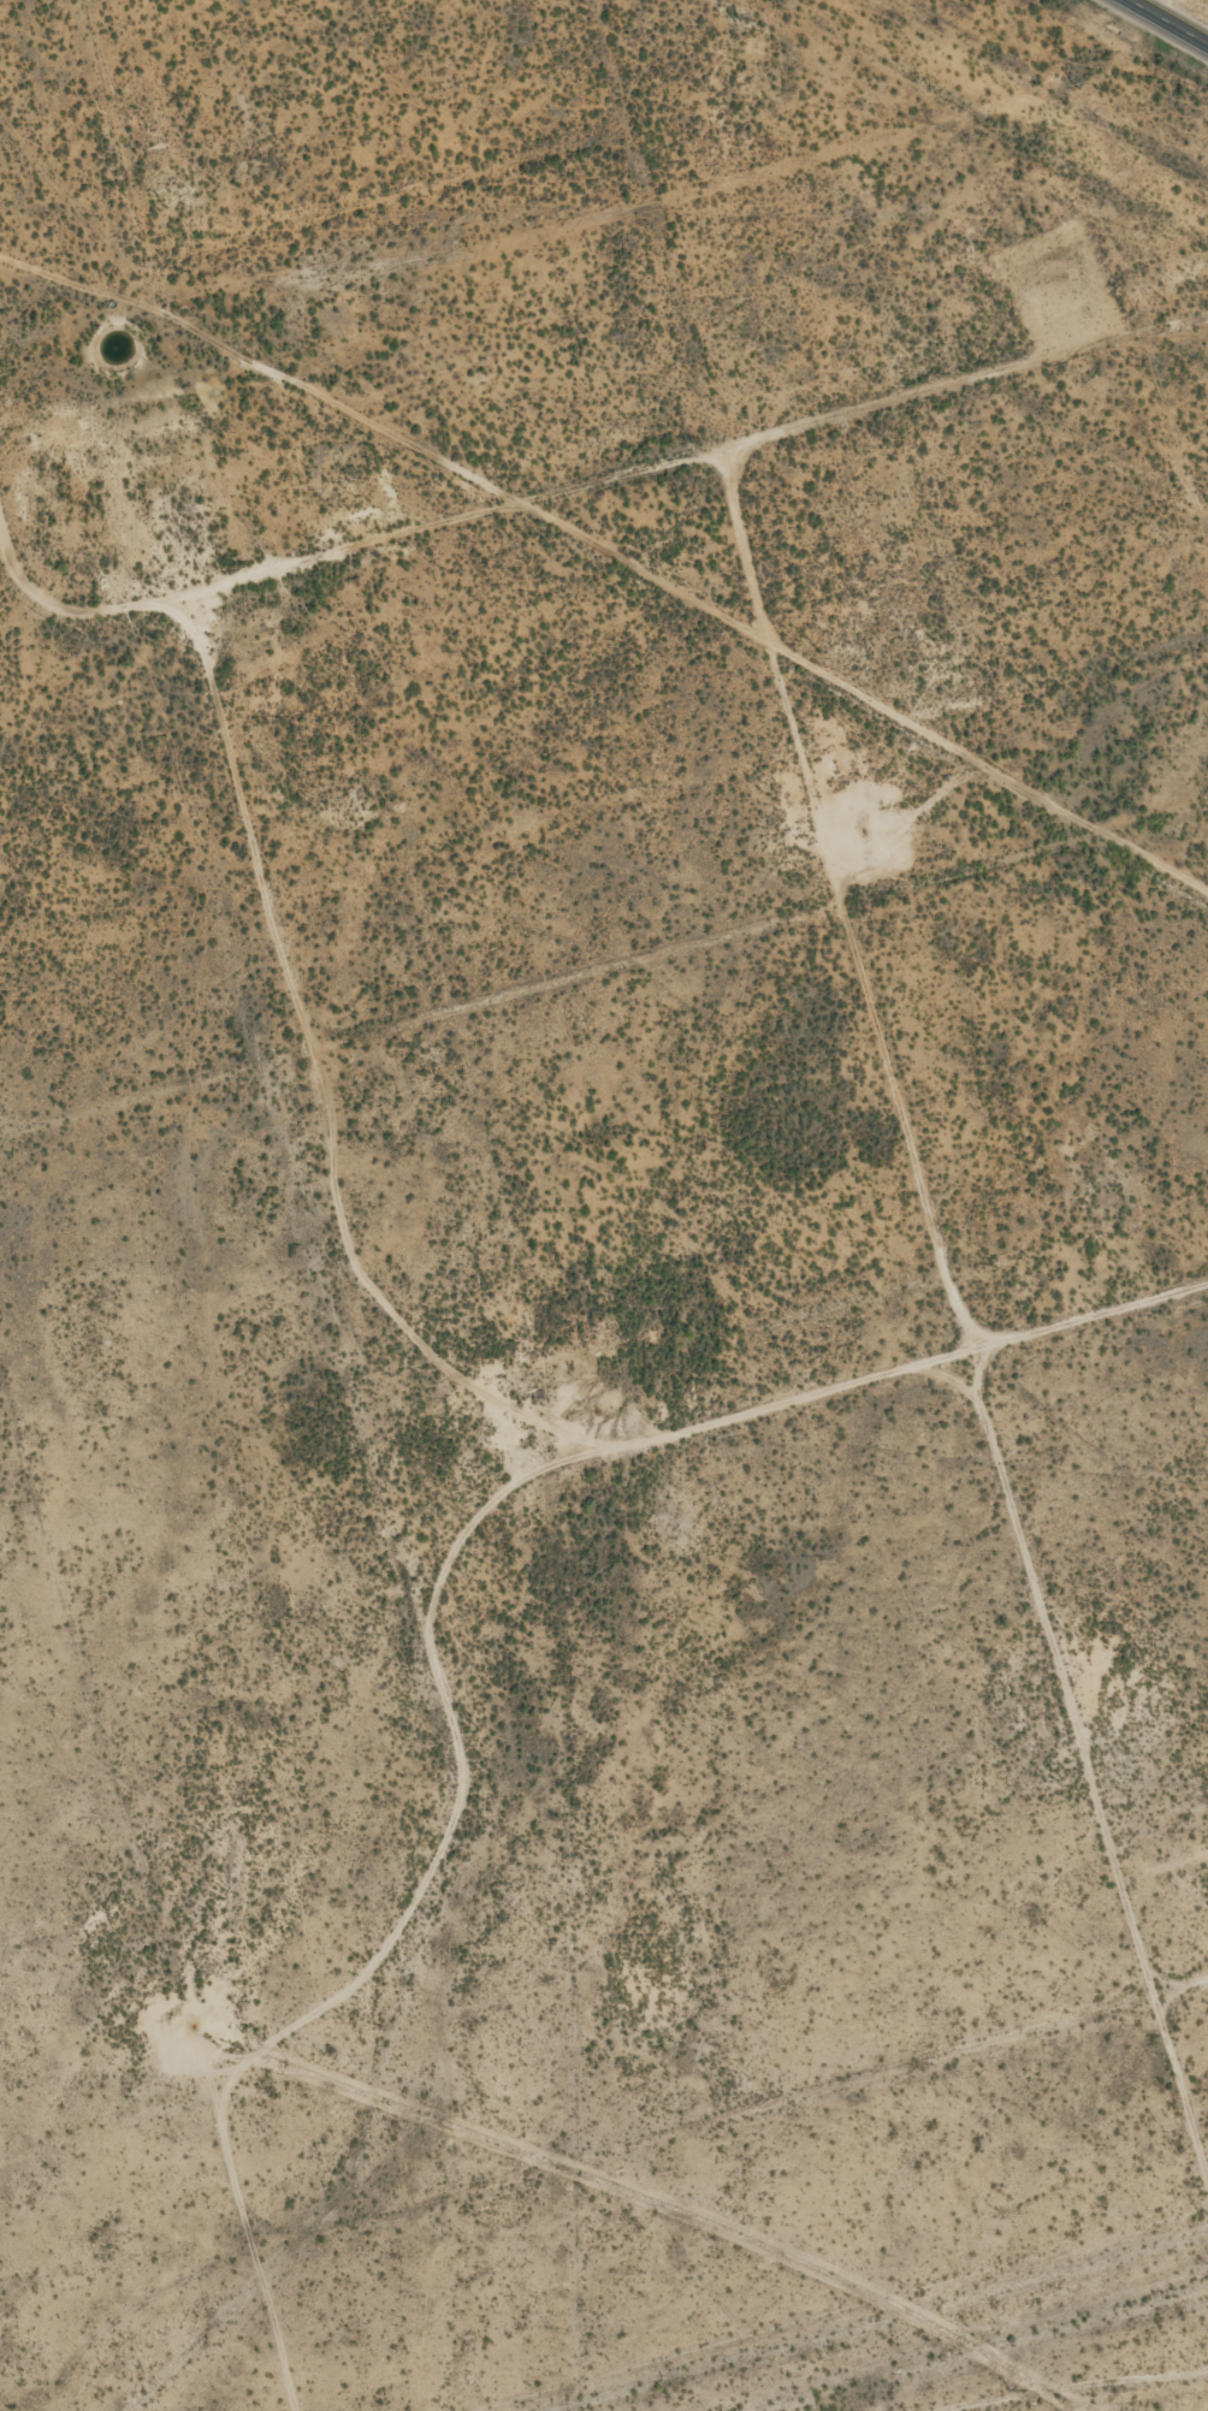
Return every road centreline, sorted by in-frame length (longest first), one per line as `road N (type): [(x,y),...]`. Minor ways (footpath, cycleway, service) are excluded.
road 1 (track): [(911,1386),(1207,1299)]

